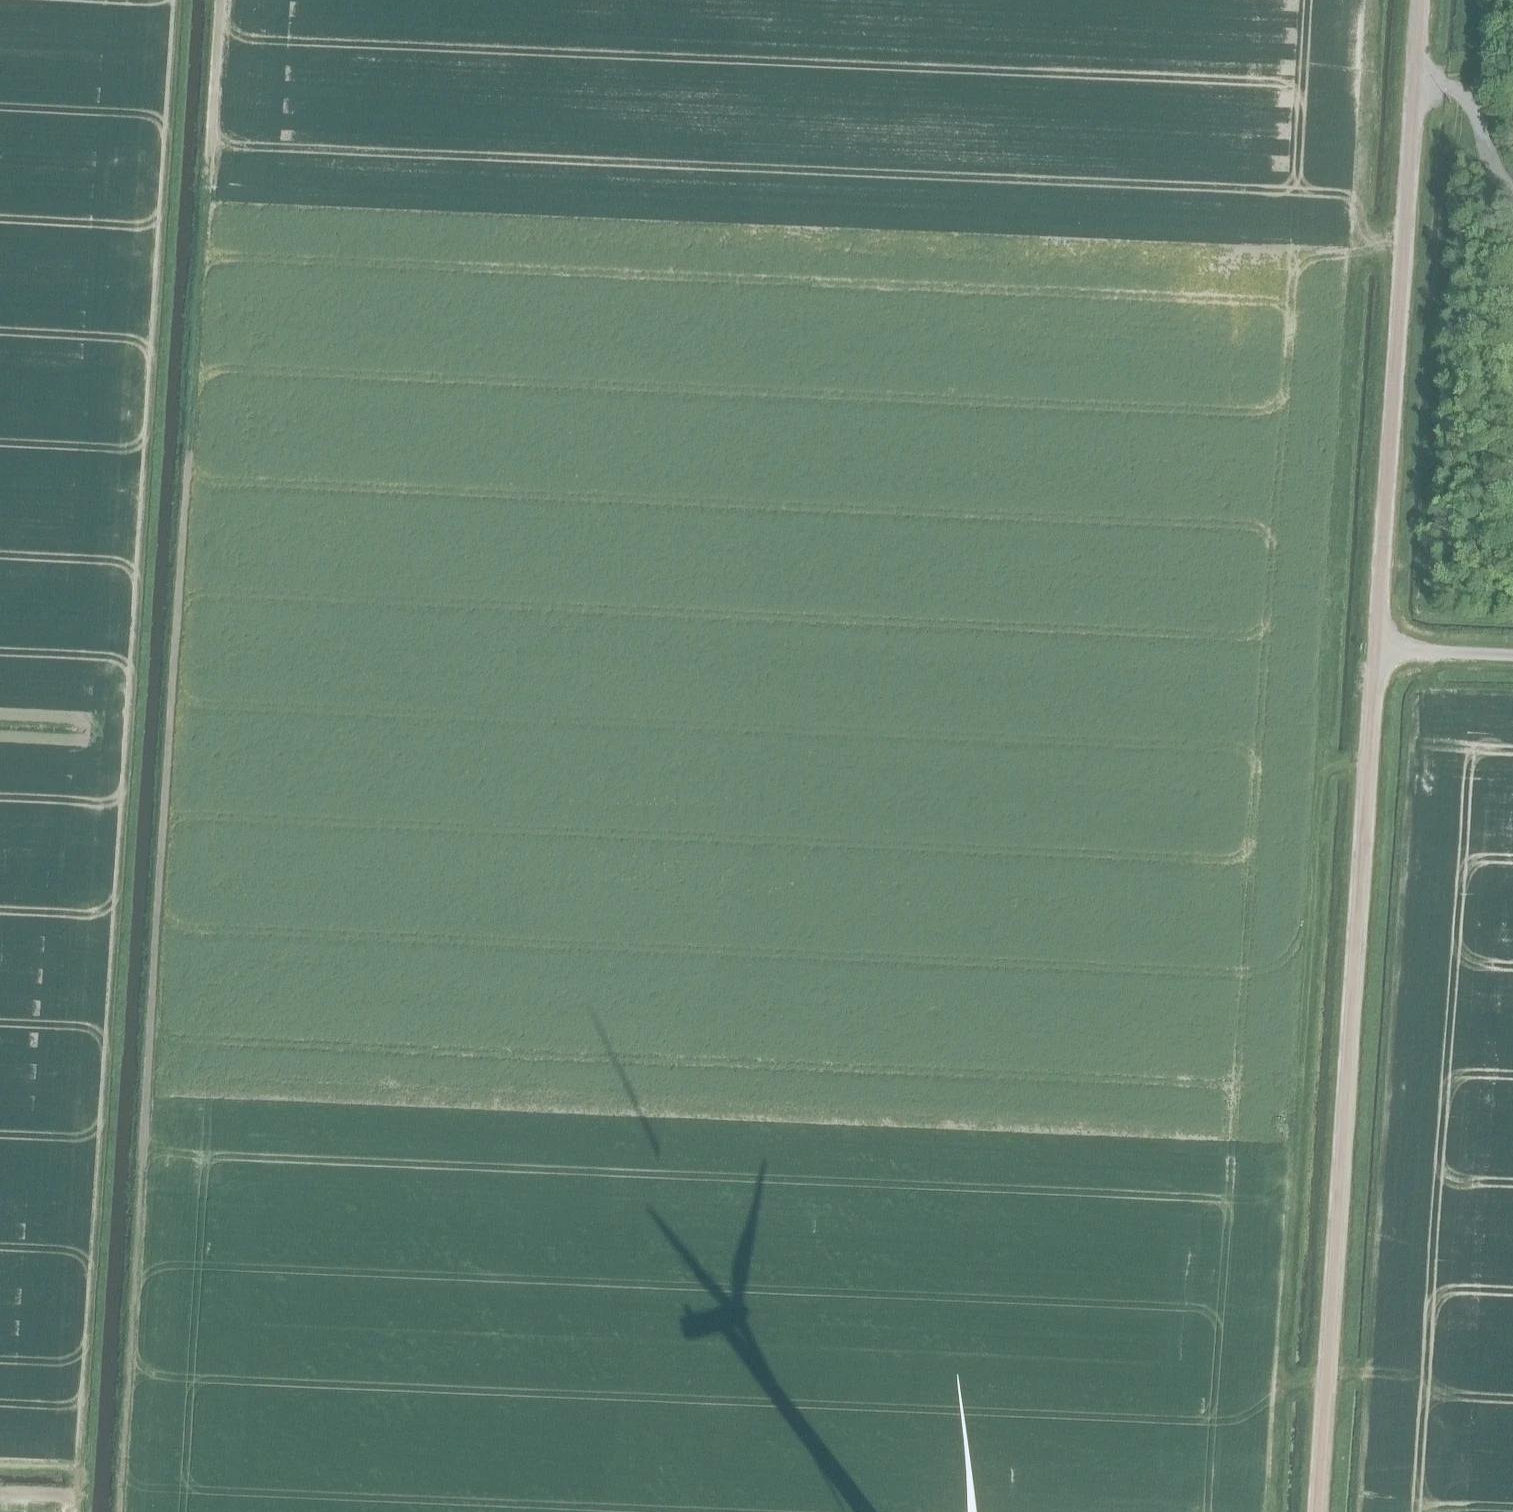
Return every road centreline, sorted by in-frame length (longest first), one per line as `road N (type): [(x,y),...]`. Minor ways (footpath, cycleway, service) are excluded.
road 1 (unclassified): [(1317,1511),(1373,650)]
road 2 (unclassified): [(1373,650),(1422,0)]
road 3 (unclassified): [(1373,650),(1512,655)]

